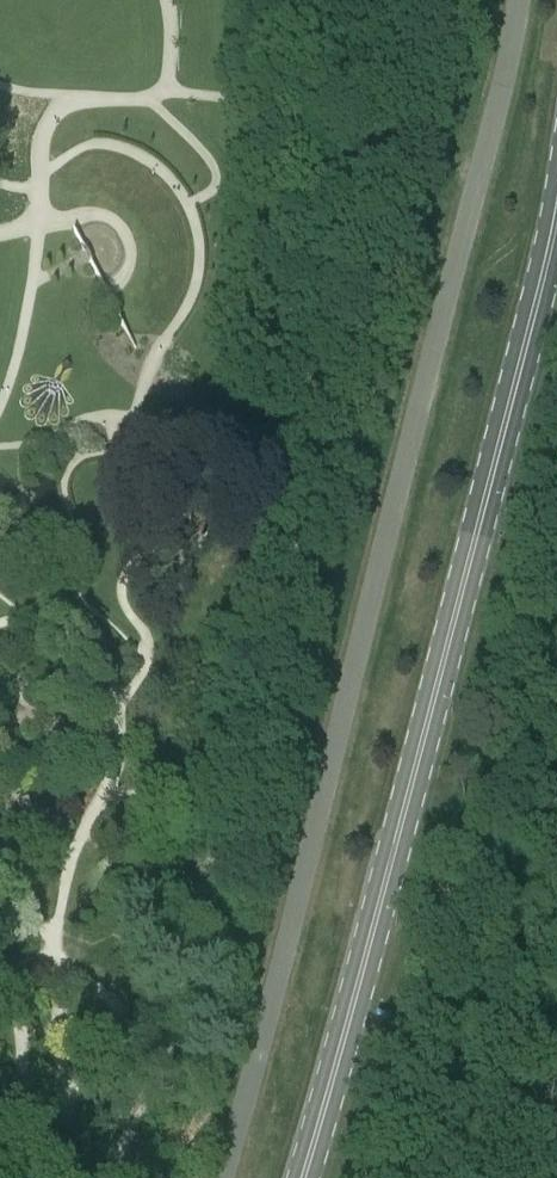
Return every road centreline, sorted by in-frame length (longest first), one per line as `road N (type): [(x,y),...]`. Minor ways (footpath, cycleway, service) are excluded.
road 1 (unclassified): [(517,0),(257,1069),(223,1177)]
road 2 (primary): [(302,1177),(556,204)]

